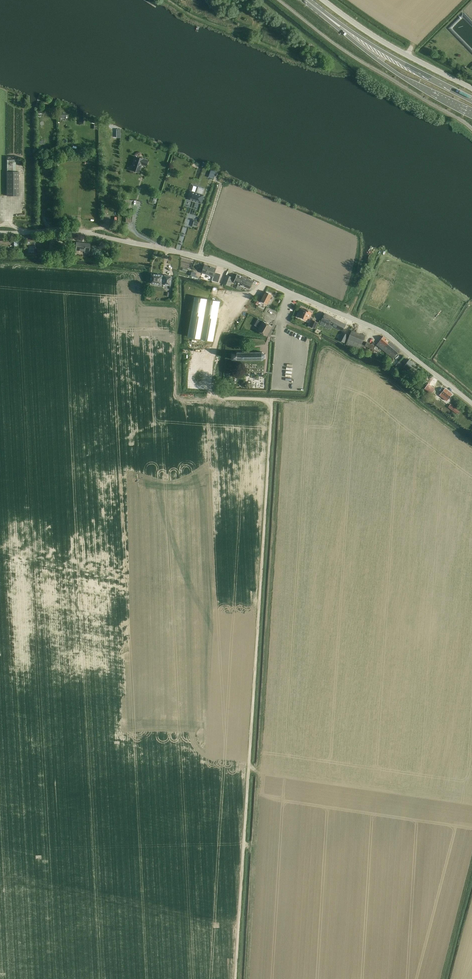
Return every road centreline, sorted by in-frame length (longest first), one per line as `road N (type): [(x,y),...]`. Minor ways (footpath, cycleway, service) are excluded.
road 1 (track): [(210,396),(272,400),(236,978)]
road 2 (unclassified): [(471,403),(378,329),(228,266),(79,232)]
road 3 (primary): [(305,0),(411,82),(471,115)]
road 4 (primary): [(471,99),(307,0)]
road 5 (unclassified): [(471,88),(324,0)]

